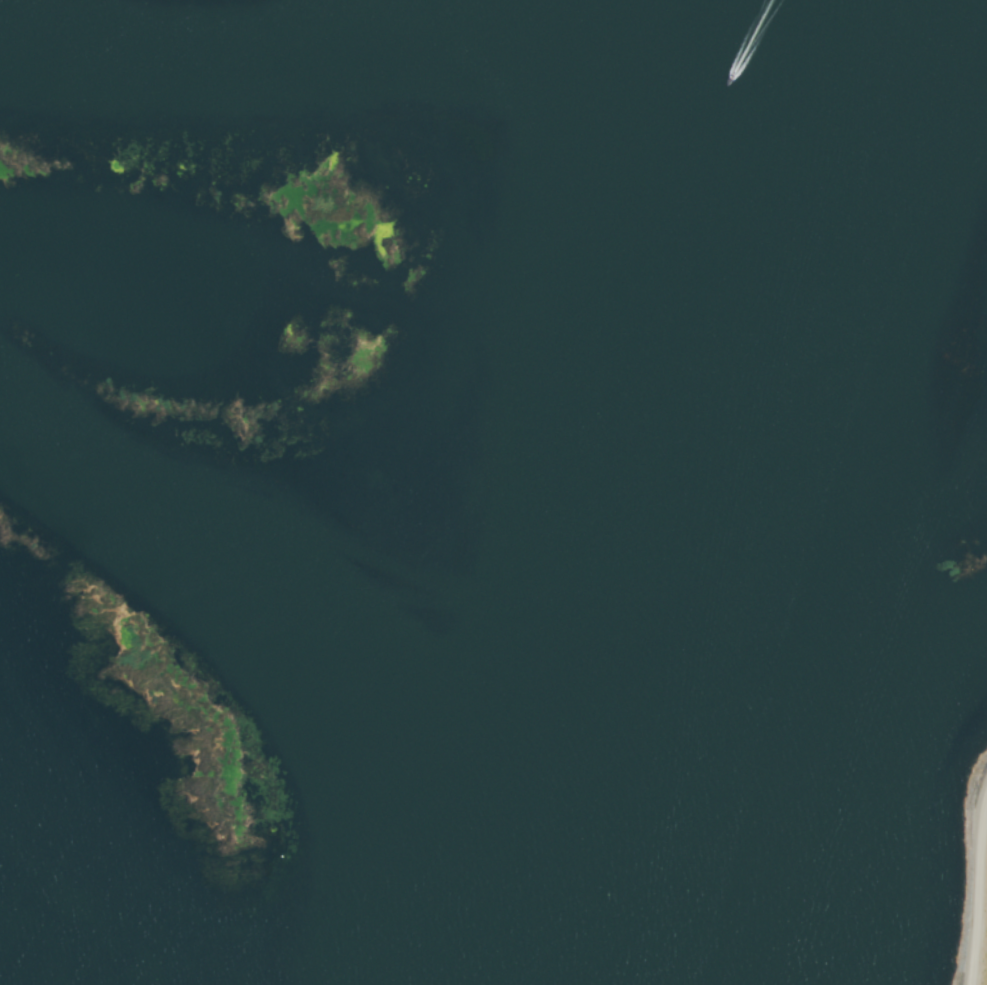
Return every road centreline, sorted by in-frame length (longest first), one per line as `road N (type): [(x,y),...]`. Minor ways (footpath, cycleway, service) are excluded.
road 1 (residential): [(986,797),(972,984)]

